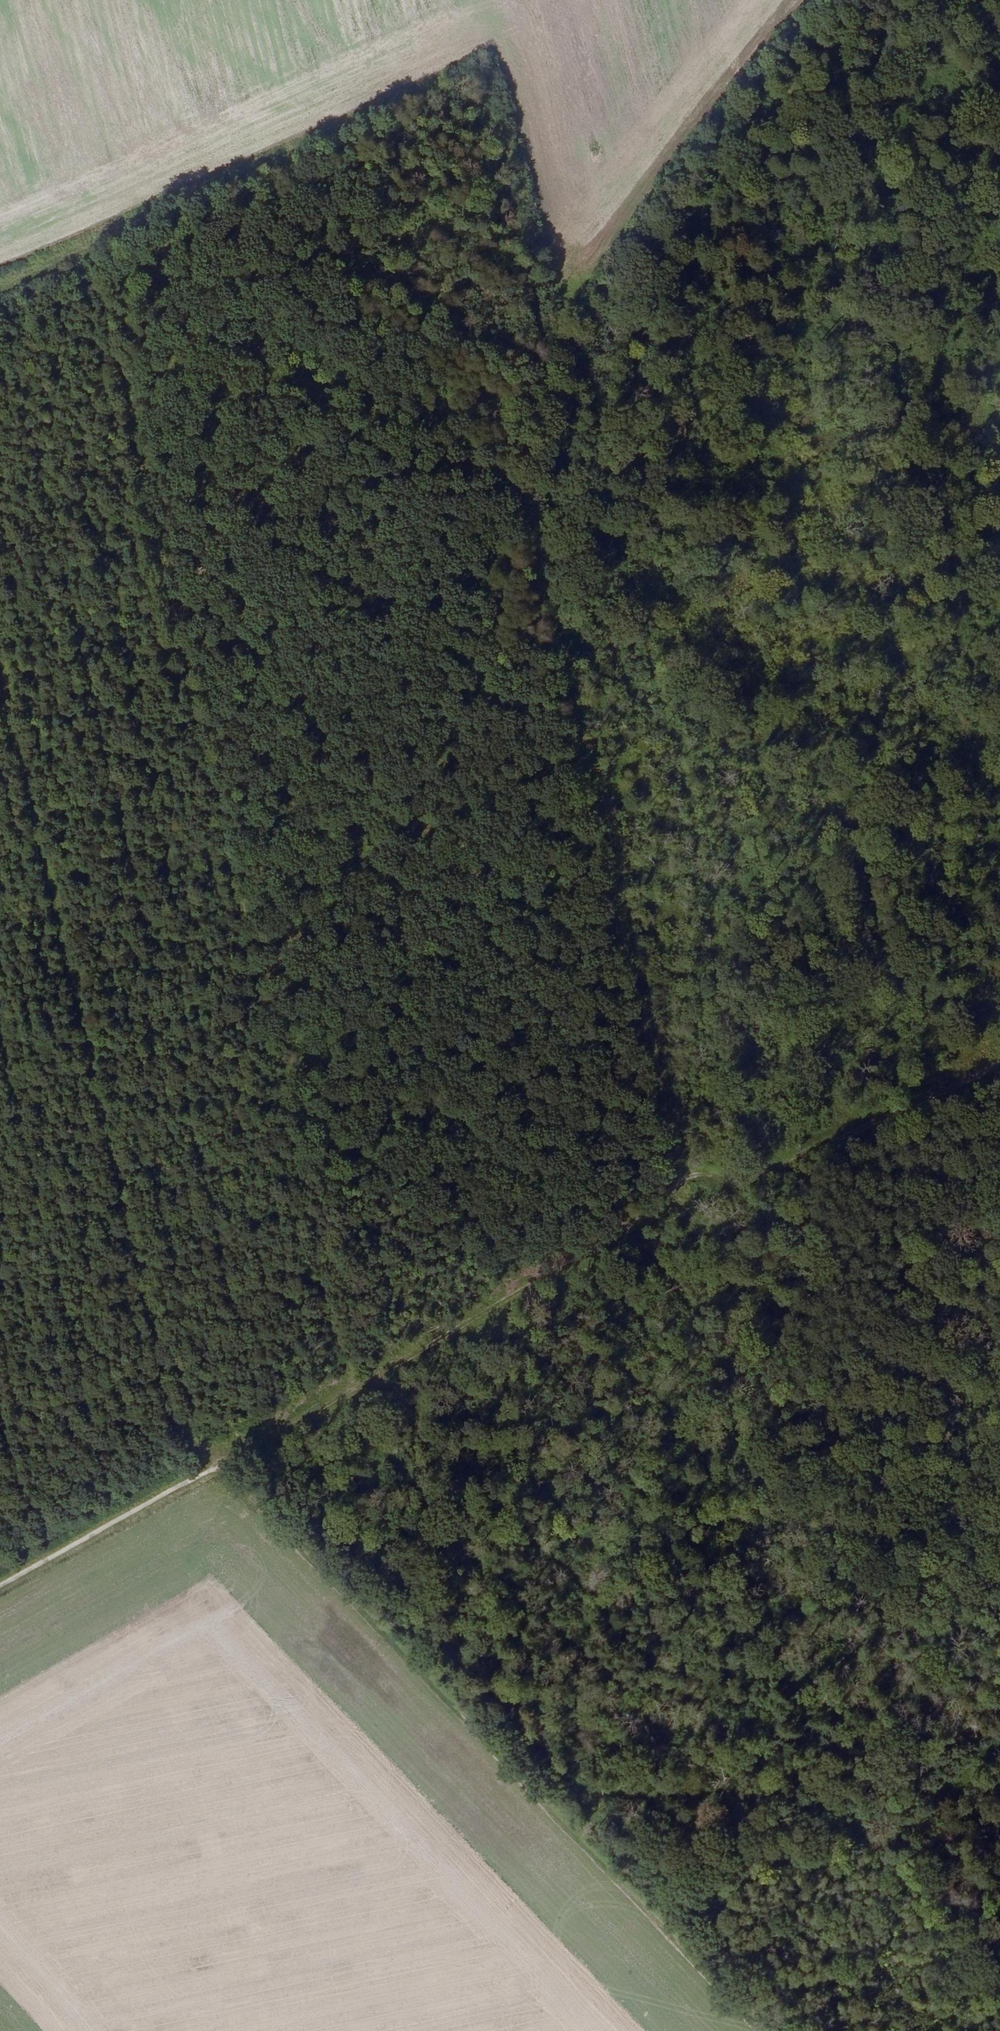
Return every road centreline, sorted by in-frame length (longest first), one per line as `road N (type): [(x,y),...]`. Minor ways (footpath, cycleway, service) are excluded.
road 1 (track): [(999,1072),(757,1187),(719,1174),(694,1181),(657,1220),(0,1590)]
road 2 (track): [(227,1467),(768,2030)]

